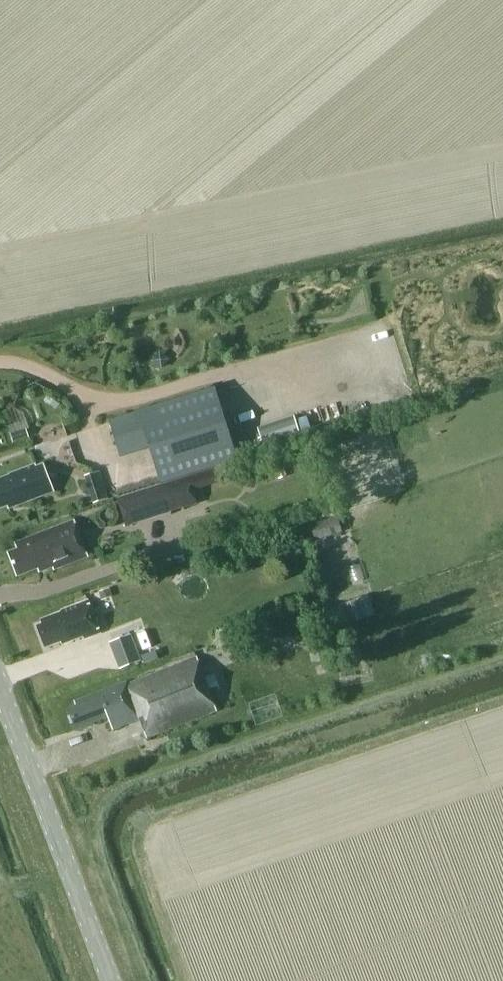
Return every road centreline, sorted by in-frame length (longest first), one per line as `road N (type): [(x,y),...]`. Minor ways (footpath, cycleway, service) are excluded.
road 1 (tertiary): [(113,980),(0,677)]

